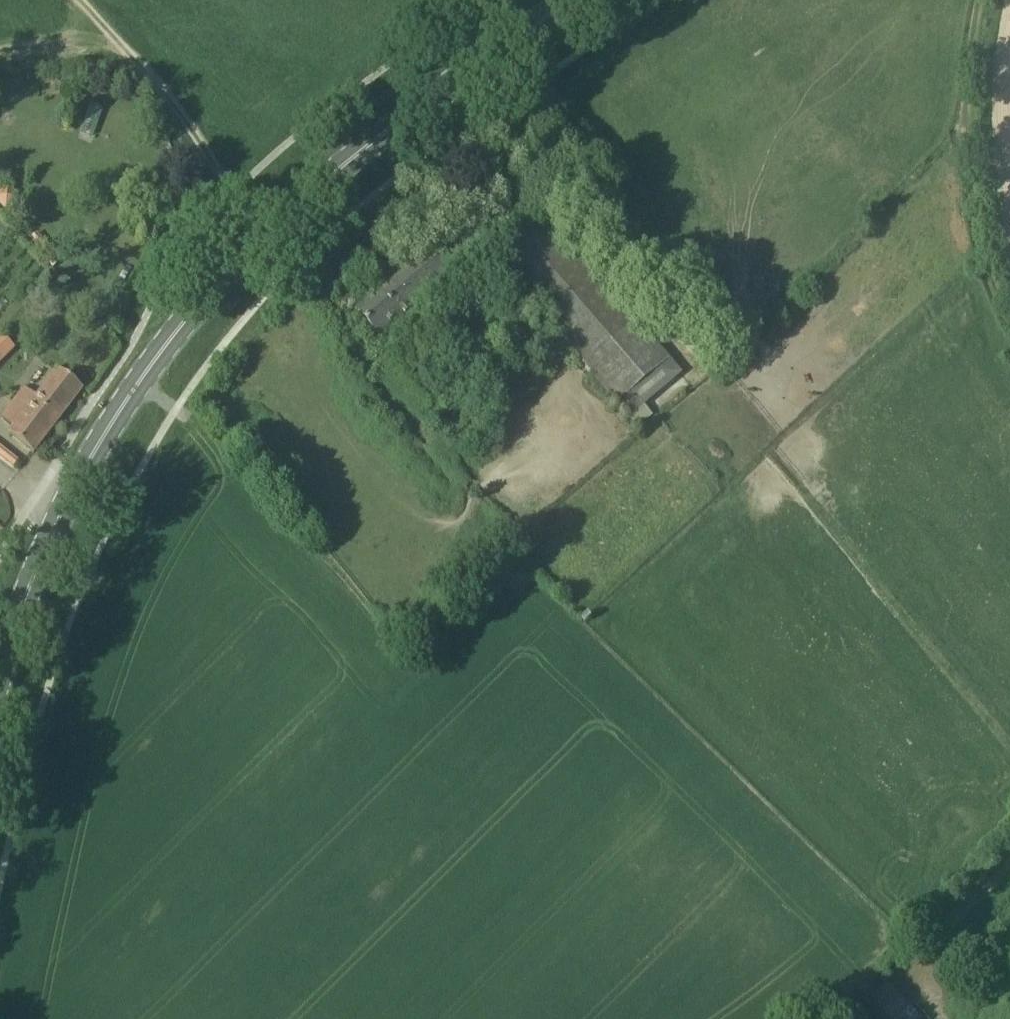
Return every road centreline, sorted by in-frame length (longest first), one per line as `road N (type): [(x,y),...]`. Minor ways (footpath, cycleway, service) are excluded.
road 1 (primary): [(0,670),(75,484),(214,286),(350,161),(543,19)]
road 2 (track): [(978,0),(966,137),(976,221),(1009,332)]
road 3 (track): [(274,226),(229,194),(135,58)]
road 4 (track): [(1009,866),(915,965)]
road 5 (track): [(0,67),(135,58)]

